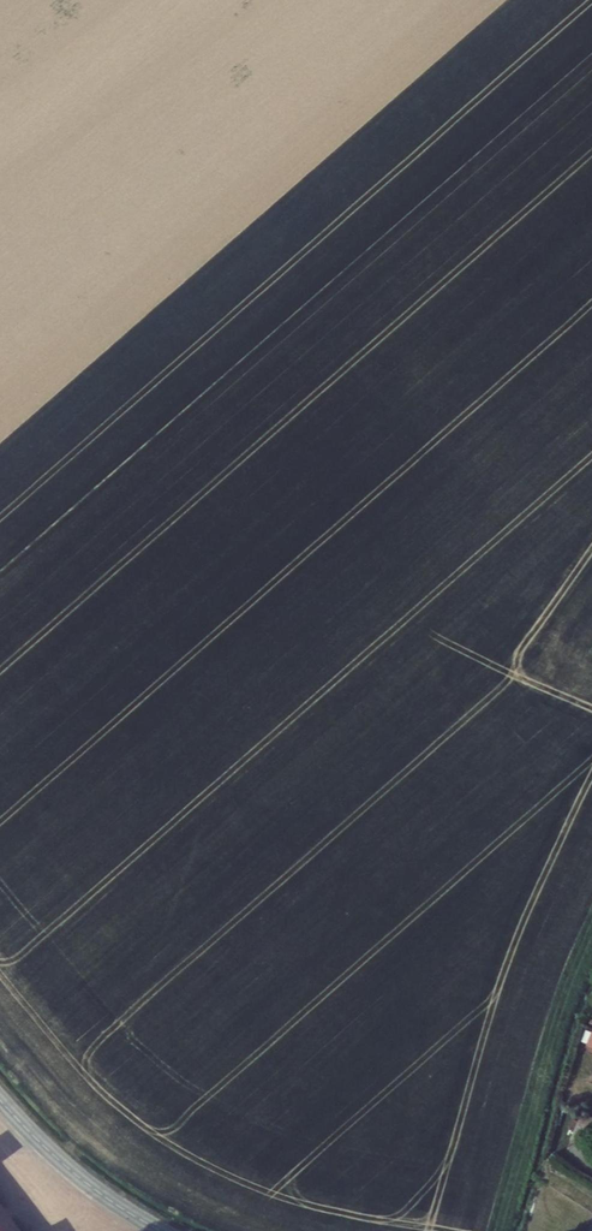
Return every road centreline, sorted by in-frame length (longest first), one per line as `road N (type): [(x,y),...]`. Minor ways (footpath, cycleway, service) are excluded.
road 1 (tertiary): [(0,1099),(67,1167),(160,1230)]

